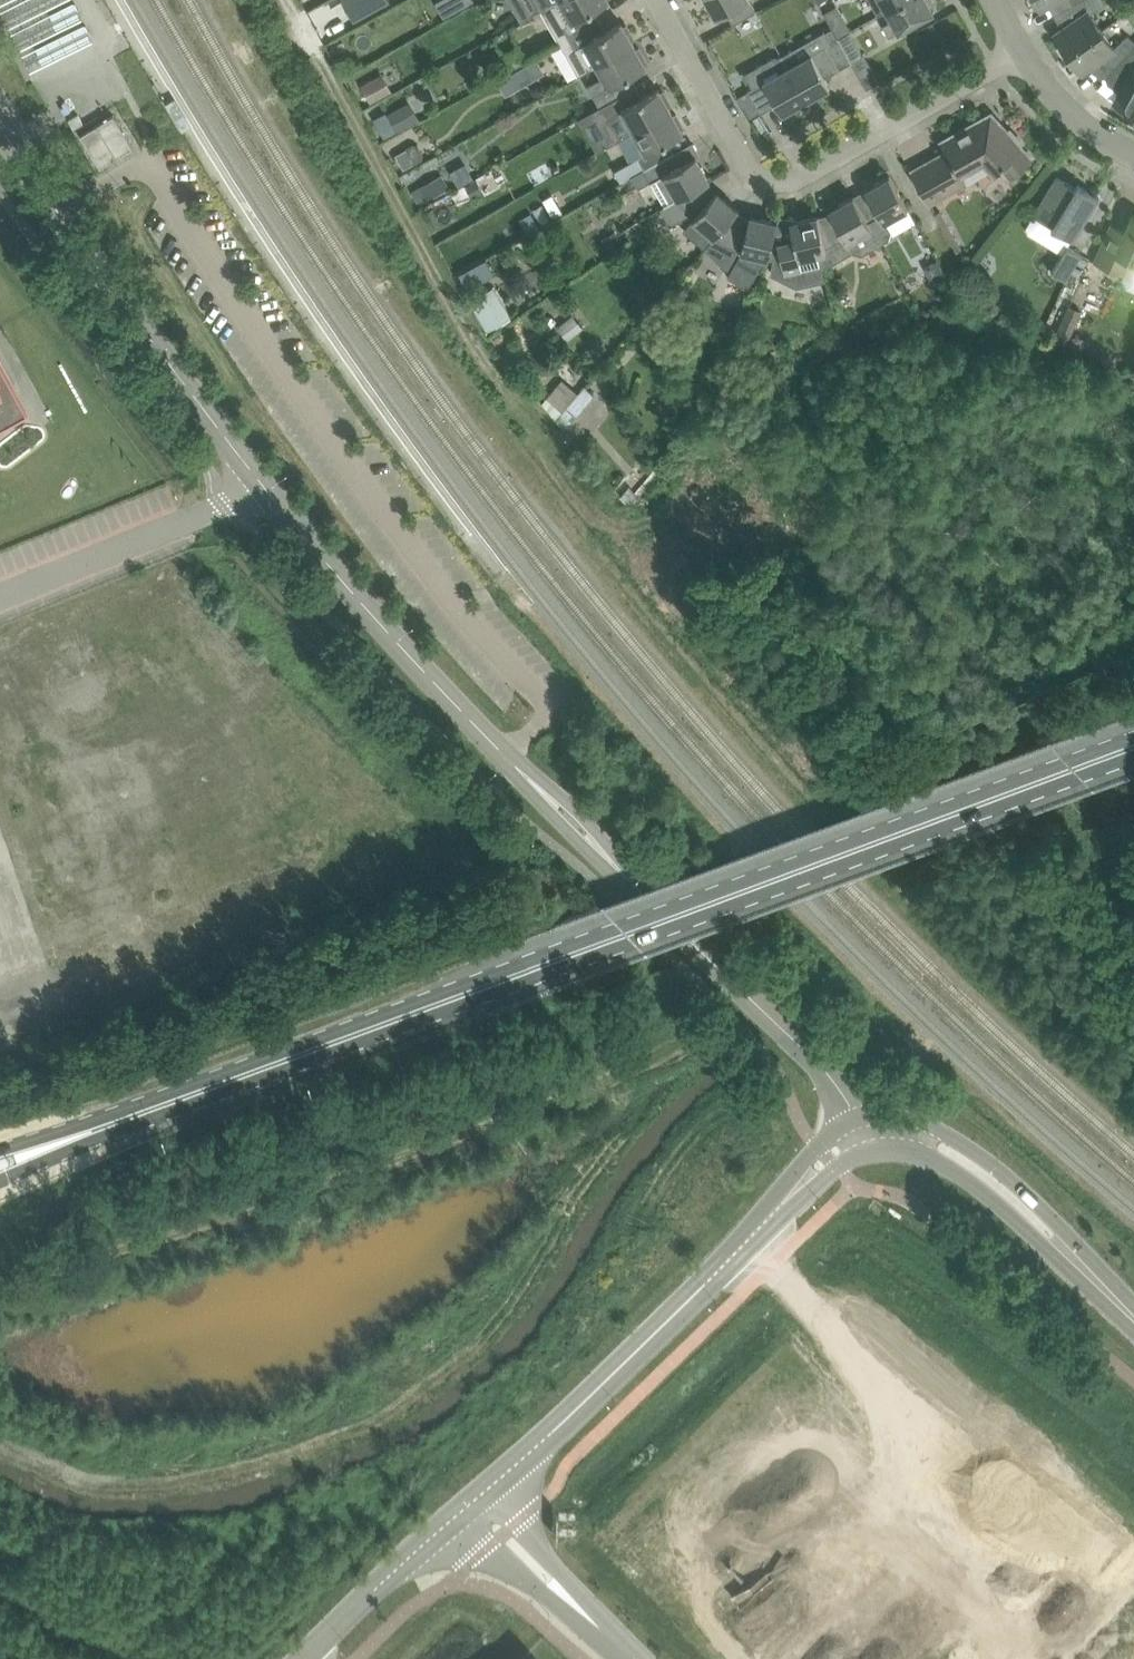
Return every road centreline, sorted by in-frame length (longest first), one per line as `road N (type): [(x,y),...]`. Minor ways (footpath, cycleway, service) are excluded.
road 1 (unclassified): [(861,1120),(815,1057),(692,948),(363,598),(202,400),(0,124)]
road 2 (primary): [(98,1131),(561,950),(1133,744)]
road 3 (track): [(285,0),(472,336),(558,455)]
road 4 (residential): [(1021,51),(780,182),(757,175),(657,0)]
road 5 (tertiary): [(489,1487),(754,1233)]
road 6 (tertiary): [(1133,1302),(1058,1216),(953,1137),(911,1118),(861,1120)]
road 7 (tertiary): [(875,1150),(945,1162),(1133,1324)]
road 8 (unclassified): [(611,1639),(485,1556),(450,1522)]
road 9 (tertiary): [(305,1658),(450,1522)]
road 10 (unclassified): [(489,1487),(526,1519),(611,1639)]
road 11 (tertiary): [(861,1120),(819,1147),(754,1233)]
road 12 (residential): [(1133,153),(1083,126),(1021,51)]
road 13 (tertiary): [(754,1233),(839,1166),(875,1150)]

